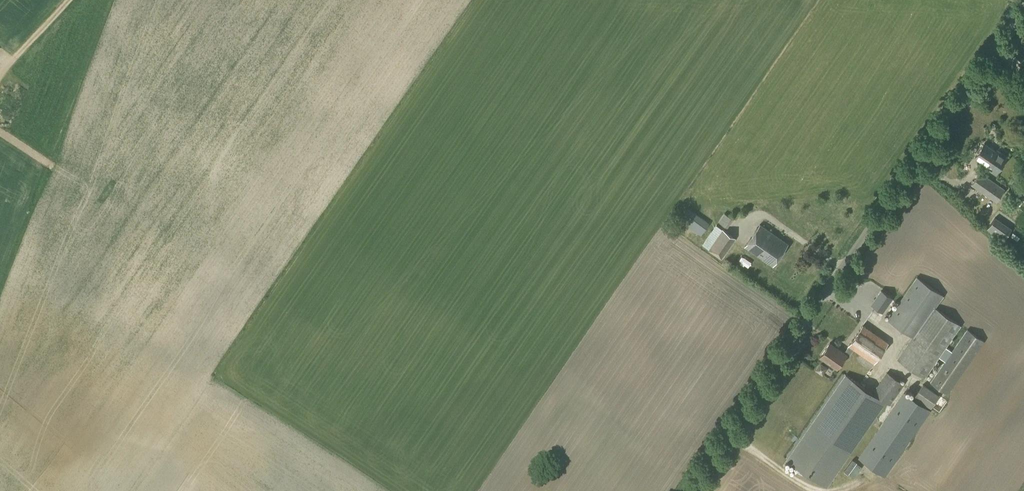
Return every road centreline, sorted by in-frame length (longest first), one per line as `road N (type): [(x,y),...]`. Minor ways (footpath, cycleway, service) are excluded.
road 1 (unclassified): [(689,490),(1023,13)]

